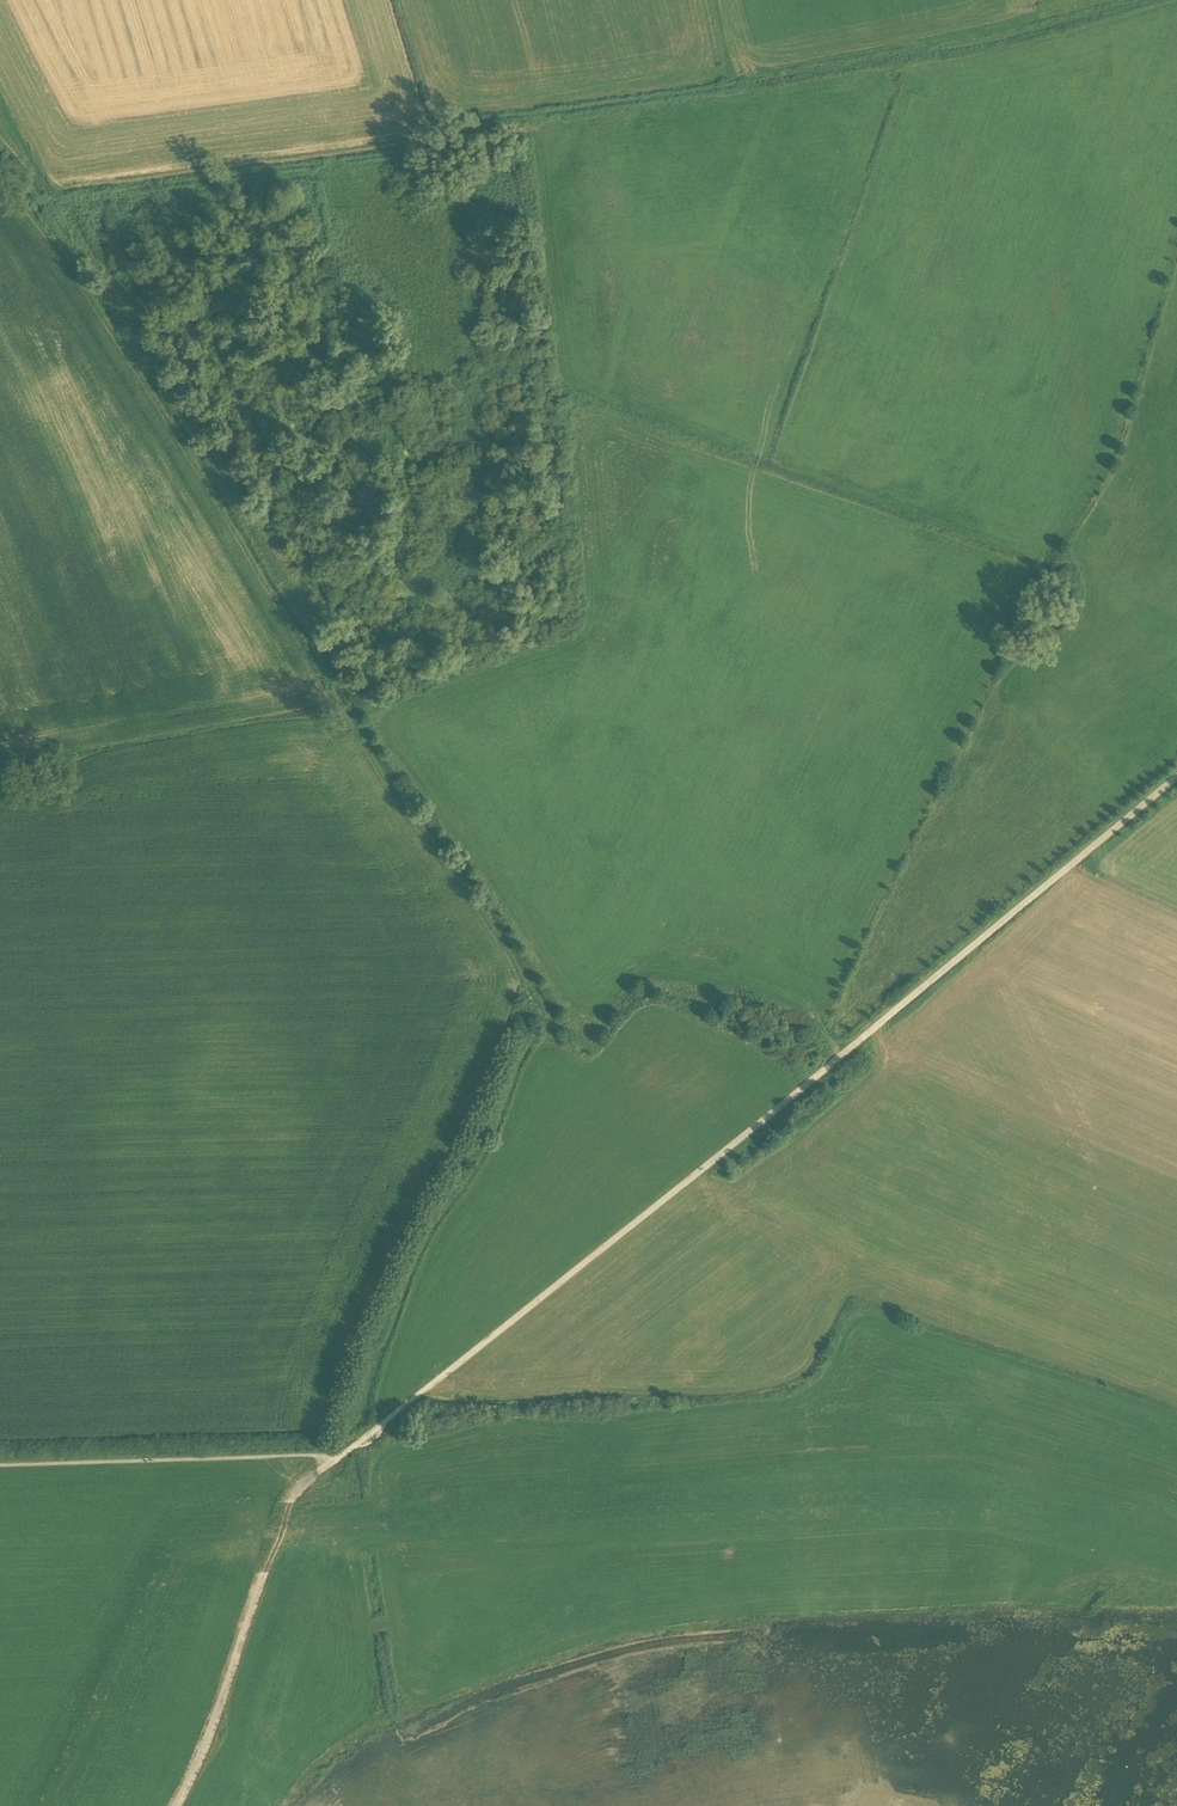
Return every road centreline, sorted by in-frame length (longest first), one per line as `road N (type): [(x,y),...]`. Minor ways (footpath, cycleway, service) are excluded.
road 1 (track): [(341,1455),(282,1512),(205,1746),(175,1805)]

